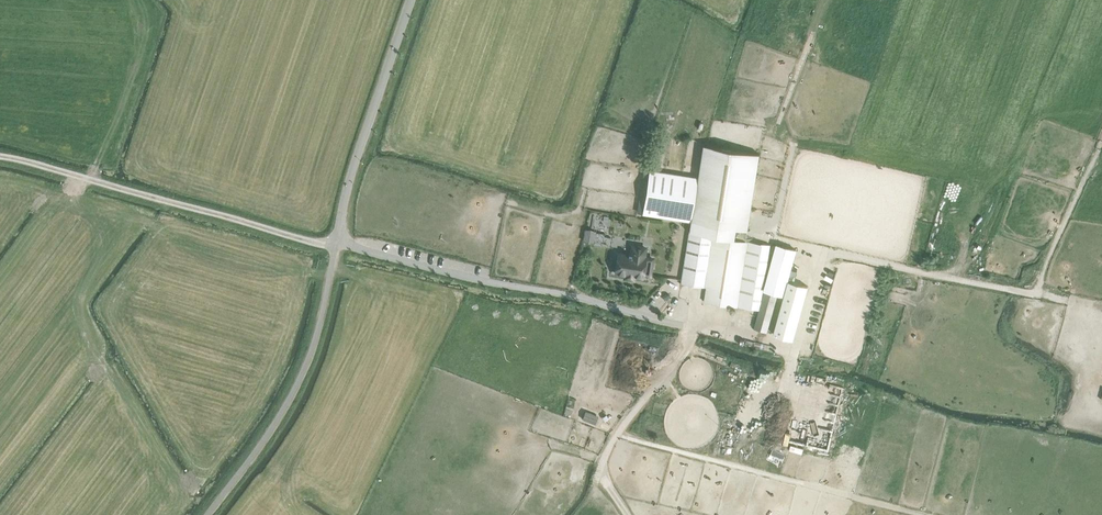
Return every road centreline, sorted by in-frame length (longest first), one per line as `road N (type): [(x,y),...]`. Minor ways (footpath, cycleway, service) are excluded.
road 1 (track): [(0,159),(335,248)]
road 2 (unclassified): [(329,274),(345,197),(411,0)]

